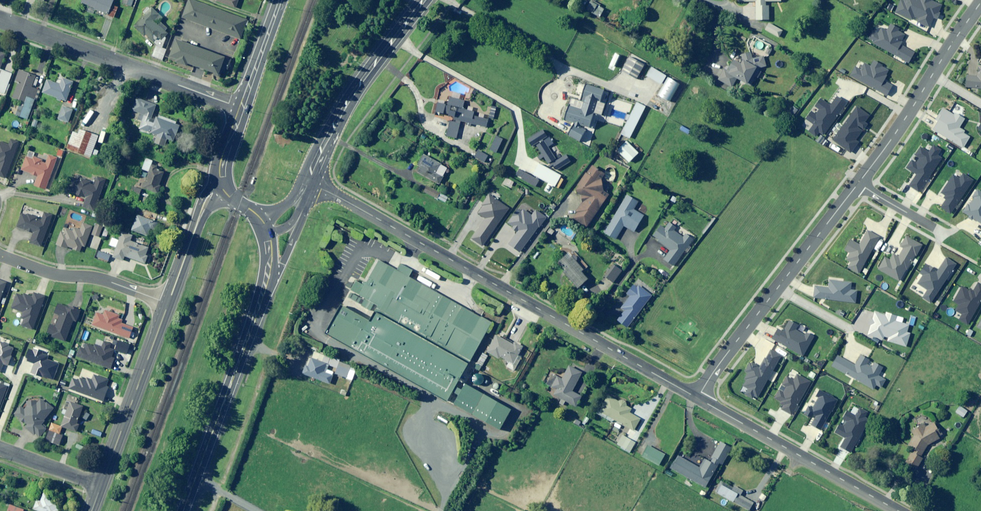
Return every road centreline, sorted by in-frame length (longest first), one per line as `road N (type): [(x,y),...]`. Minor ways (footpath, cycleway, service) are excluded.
road 1 (unclassified): [(697,398),(308,181)]
road 2 (residential): [(859,183),(697,398)]
road 3 (residential): [(0,20),(239,108)]
road 4 (primary): [(187,510),(267,286)]
road 5 (unclassified): [(897,510),(697,398)]
road 6 (tertiary): [(308,181),(339,115),(425,0)]
road 7 (residential): [(980,6),(859,183)]
road 8 (secondary): [(101,485),(169,303)]
road 9 (residential): [(0,254),(169,303)]
road 10 (secondary): [(169,303),(200,215),(222,186)]

